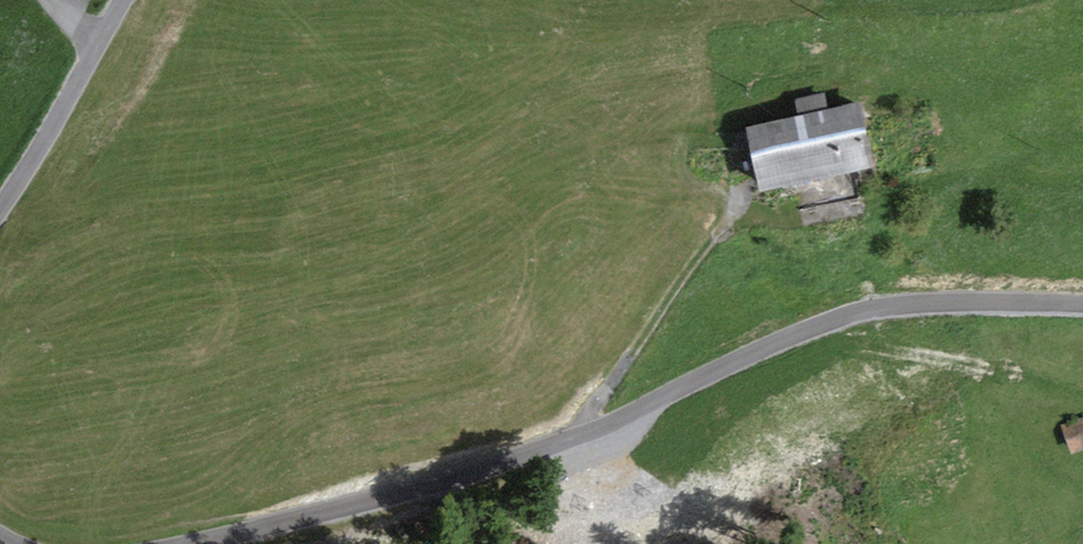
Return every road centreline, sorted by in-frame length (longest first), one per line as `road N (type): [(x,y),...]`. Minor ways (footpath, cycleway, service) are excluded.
road 1 (track): [(1082,307),(908,301),(847,312),(644,410),(434,491),(158,543)]
road 2 (track): [(0,206),(112,0)]
road 3 (track): [(899,303),(914,321),(965,348),(1082,387)]

